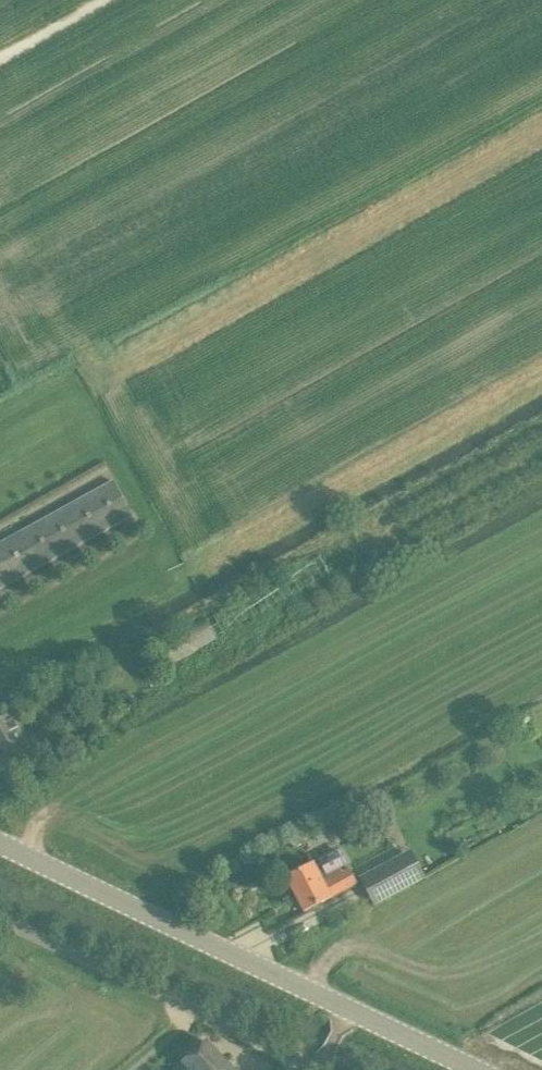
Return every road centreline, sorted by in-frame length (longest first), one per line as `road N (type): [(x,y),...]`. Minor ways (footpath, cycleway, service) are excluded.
road 1 (tertiary): [(457,1069),(0,846)]
road 2 (unclassified): [(310,1069),(0,921)]

